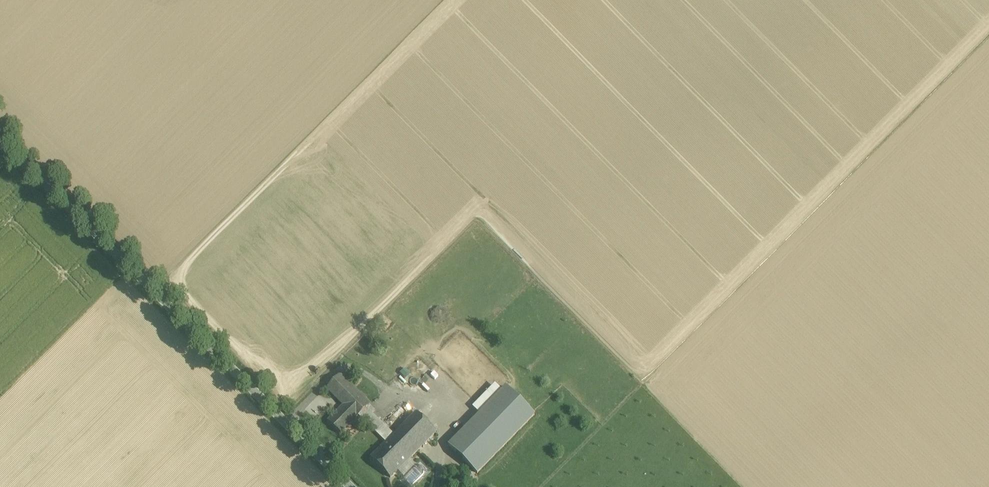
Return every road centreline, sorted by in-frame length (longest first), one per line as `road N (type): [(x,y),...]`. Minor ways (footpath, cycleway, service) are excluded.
road 1 (tertiary): [(0,133),(351,486)]

